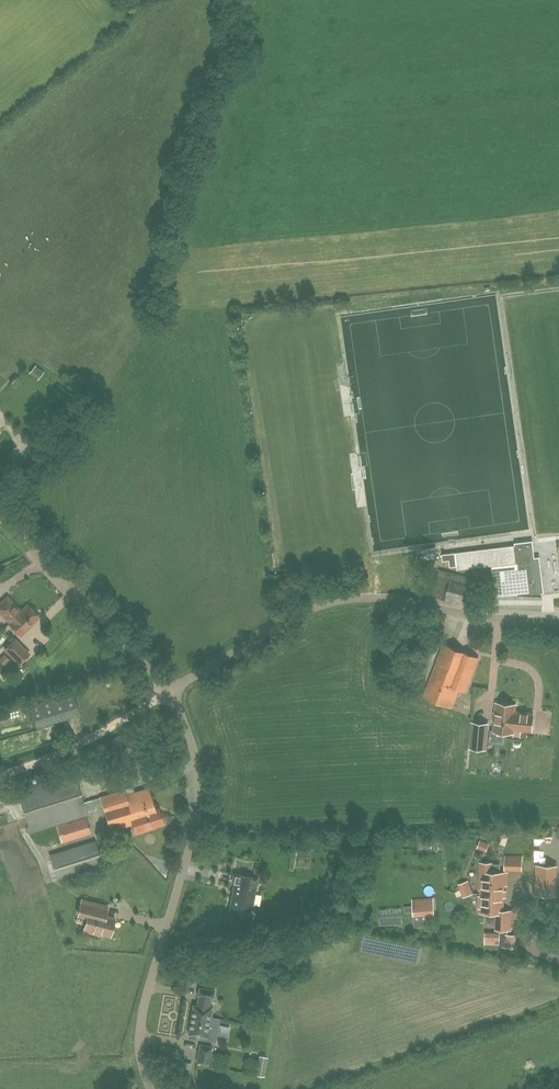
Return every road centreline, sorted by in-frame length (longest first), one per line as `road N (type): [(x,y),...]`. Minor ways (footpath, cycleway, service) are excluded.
road 1 (unclassified): [(170,691),(338,601),(387,599),(558,624)]
road 2 (unclassified): [(146,1088),(137,1037),(194,803),(192,738),(170,691)]
road 3 (unclassified): [(170,691),(0,517)]
road 4 (track): [(0,776),(72,748),(170,691)]

